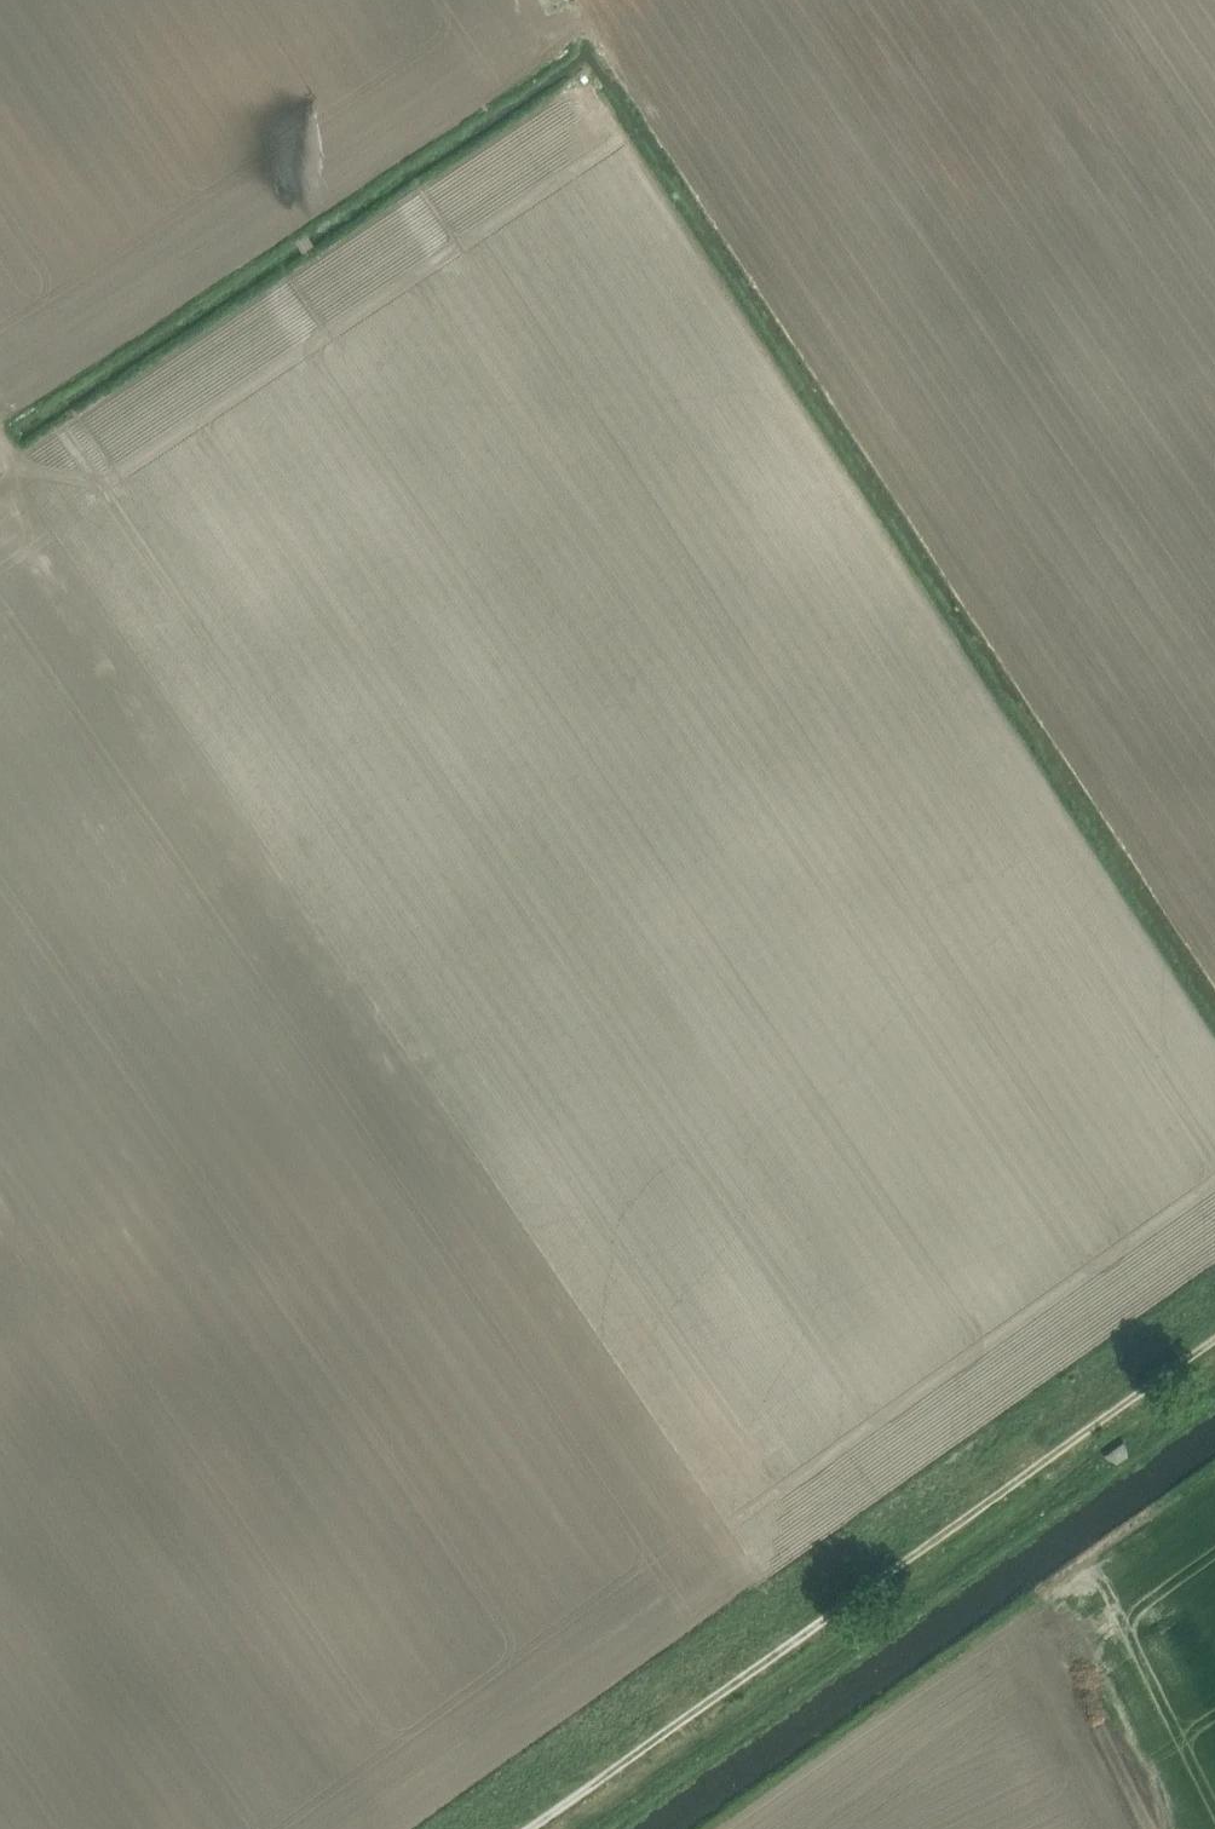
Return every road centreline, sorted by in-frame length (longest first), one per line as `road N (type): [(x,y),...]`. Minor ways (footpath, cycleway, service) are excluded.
road 1 (track): [(1214,1388),(1153,1430),(1127,1429),(1092,1450),(1054,1497),(598,1828)]
road 2 (track): [(580,28),(21,416),(0,418)]

